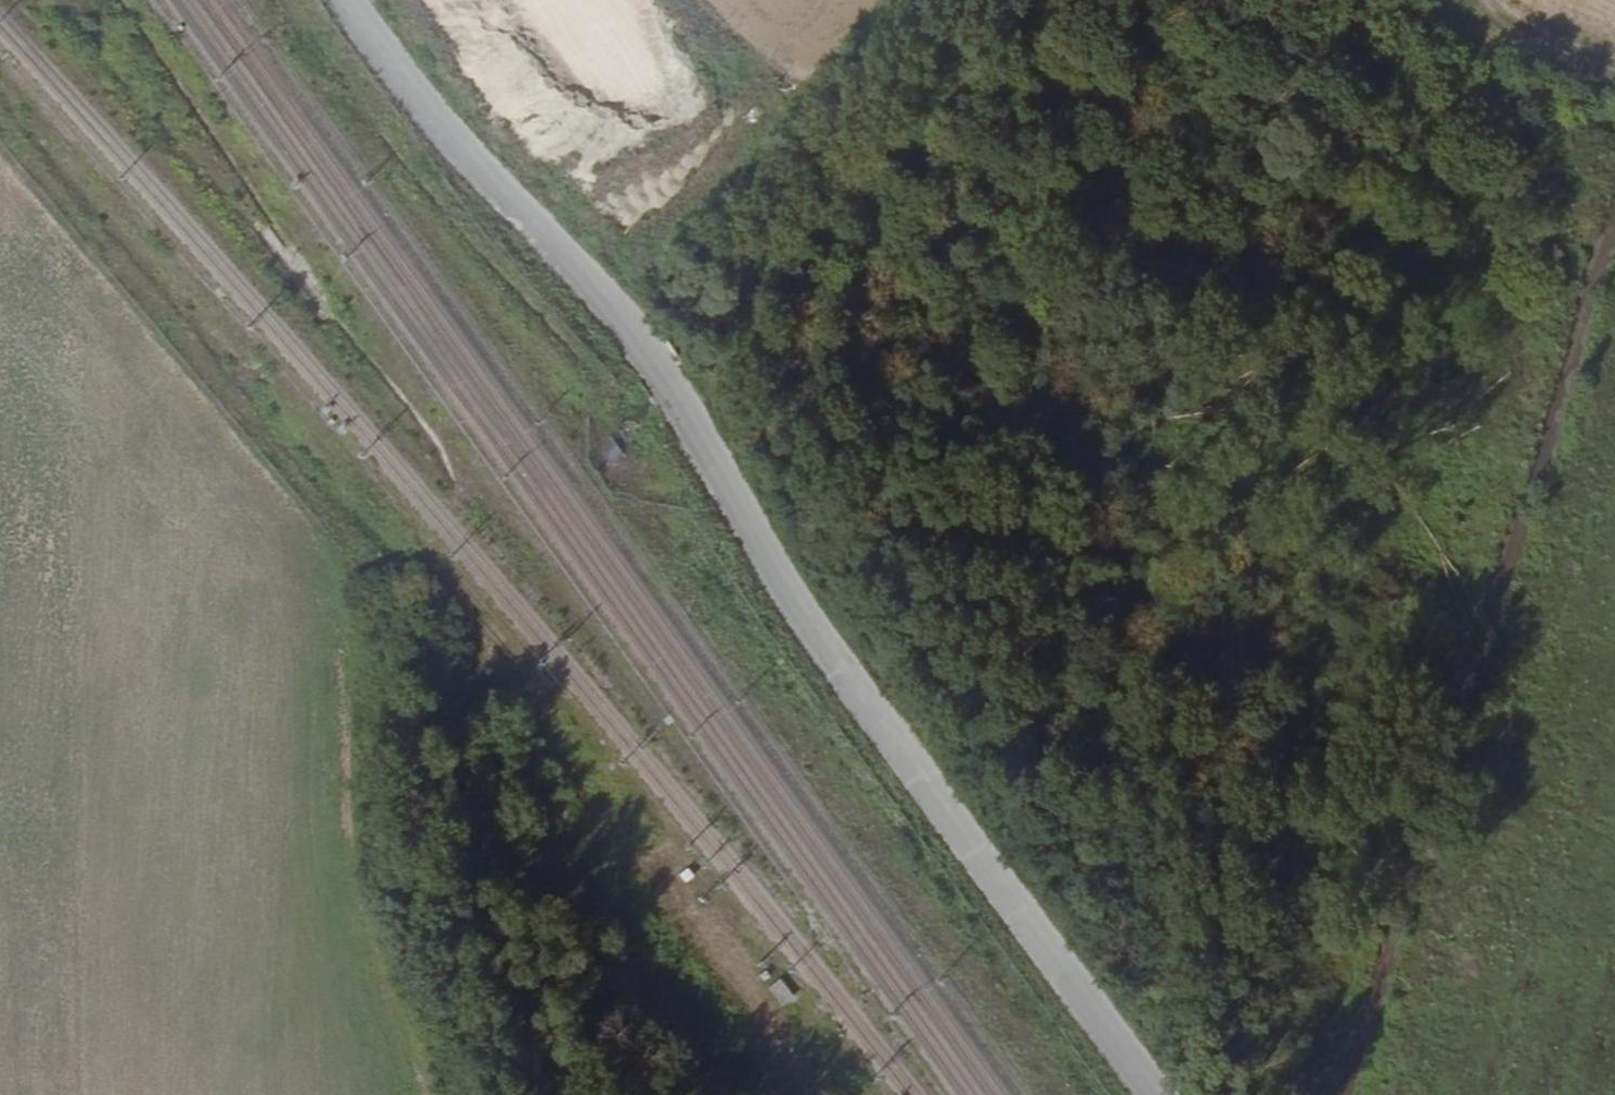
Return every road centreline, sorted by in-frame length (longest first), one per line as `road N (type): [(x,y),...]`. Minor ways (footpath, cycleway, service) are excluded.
road 1 (unclassified): [(1158,1094),(900,739),(606,288),(477,159),(350,0)]
road 2 (track): [(1450,0),(1460,16),(1614,74)]

